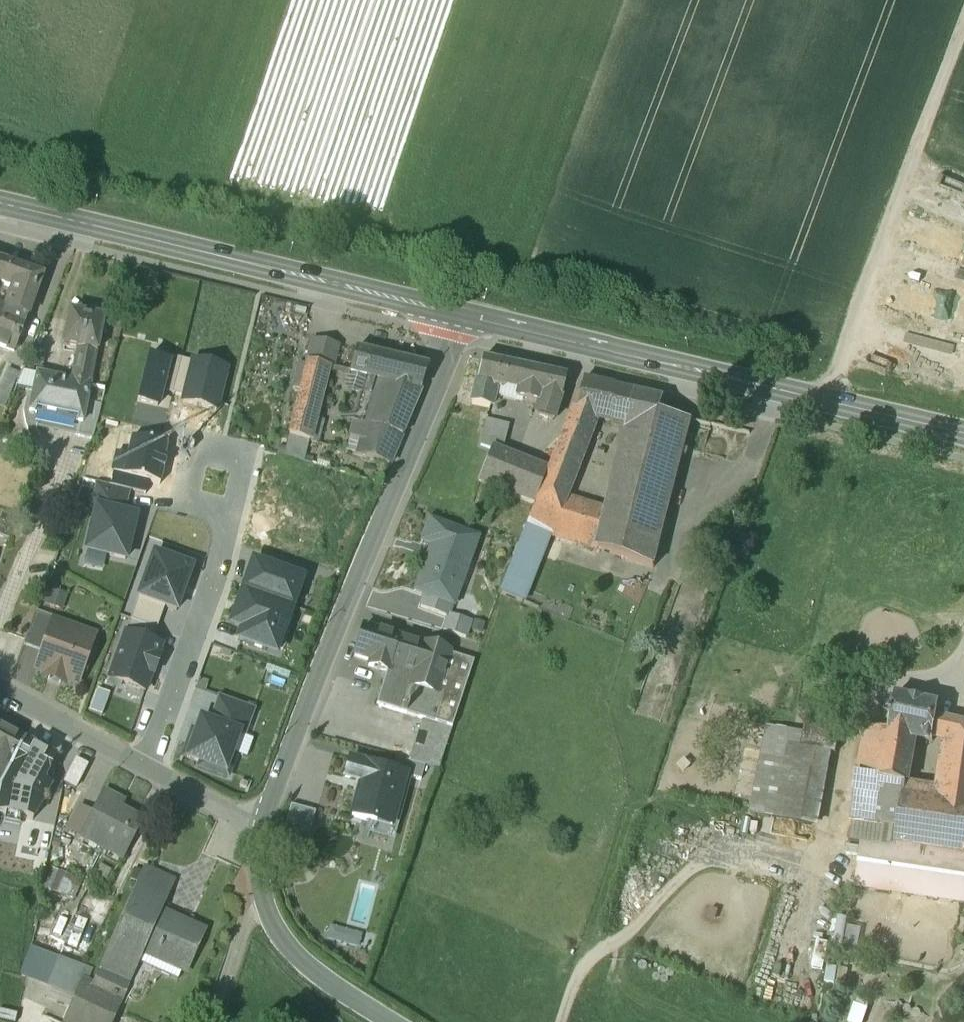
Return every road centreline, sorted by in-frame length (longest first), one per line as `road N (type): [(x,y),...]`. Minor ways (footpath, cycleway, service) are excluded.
road 1 (unclassified): [(260,845),(443,371),(458,312)]
road 2 (secondary): [(963,435),(458,312)]
road 3 (secondary): [(458,312),(0,204)]
road 4 (track): [(824,401),(963,29)]
road 5 (residential): [(149,772),(221,542),(219,487)]
road 6 (unclassified): [(370,1021),(301,975),(273,942),(255,896),(260,845)]
road 7 (residential): [(0,687),(149,772)]
road 8 (residential): [(149,772),(245,823),(260,845)]

